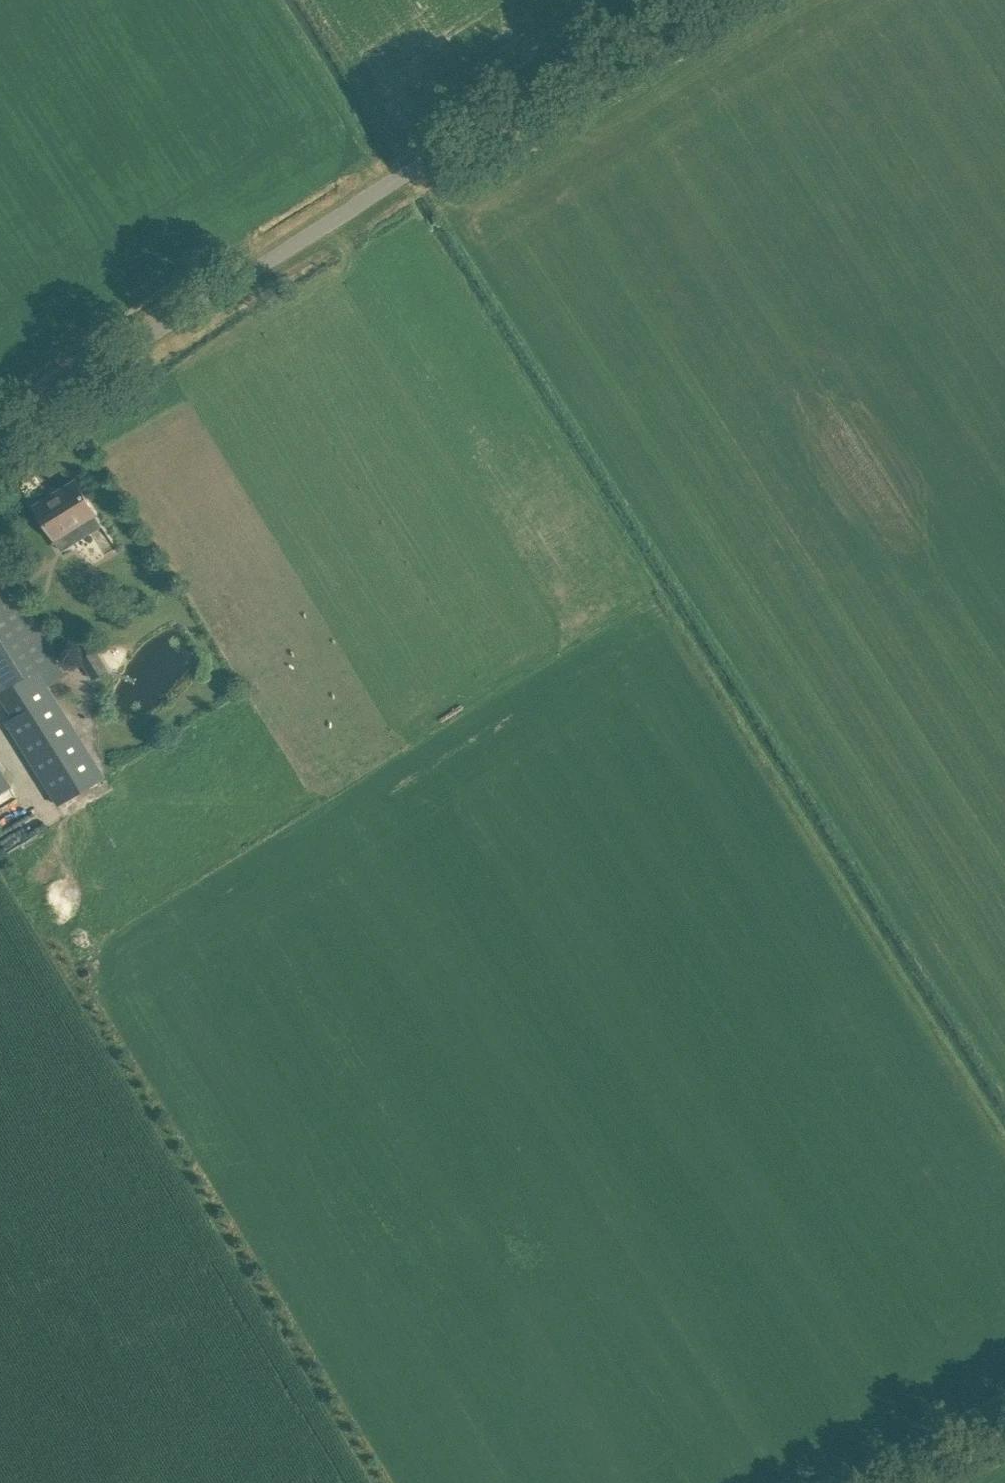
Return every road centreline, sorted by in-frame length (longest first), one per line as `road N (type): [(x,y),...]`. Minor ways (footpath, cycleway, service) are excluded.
road 1 (unclassified): [(0,427),(677,0)]
road 2 (track): [(884,1482),(1004,1406)]

